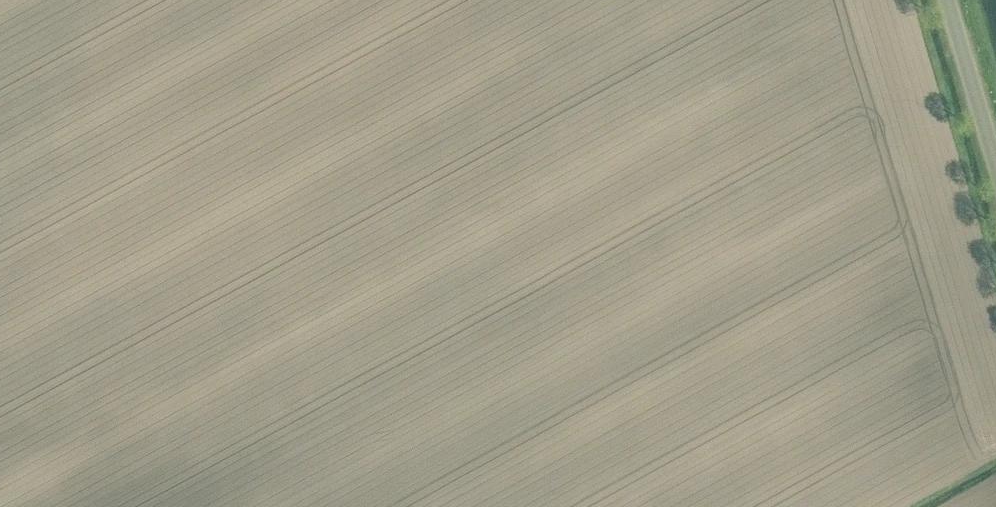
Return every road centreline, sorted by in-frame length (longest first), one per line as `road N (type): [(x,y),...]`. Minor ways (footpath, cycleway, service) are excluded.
road 1 (unclassified): [(948,0),(995,160)]

